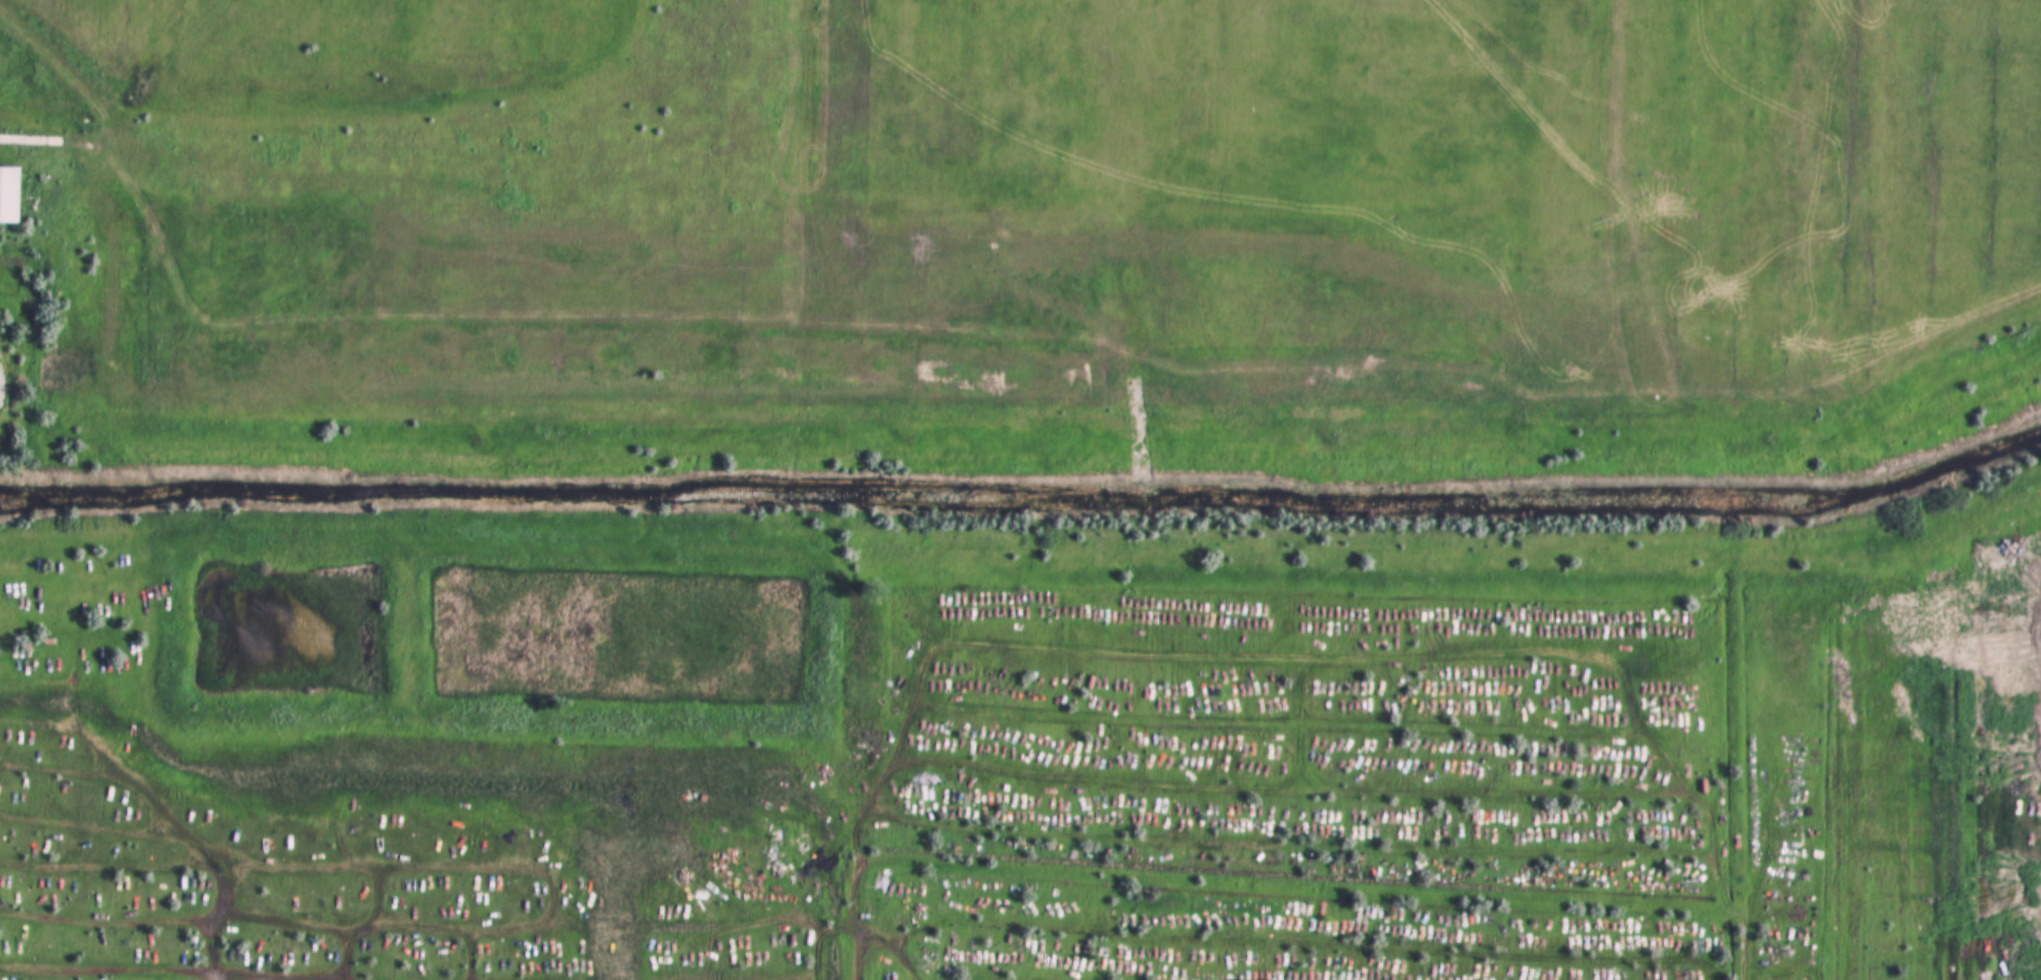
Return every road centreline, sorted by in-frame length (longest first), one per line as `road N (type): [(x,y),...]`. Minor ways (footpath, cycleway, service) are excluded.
road 1 (track): [(0,147),(1425,174),(1504,132),(1560,63),(1597,0)]

